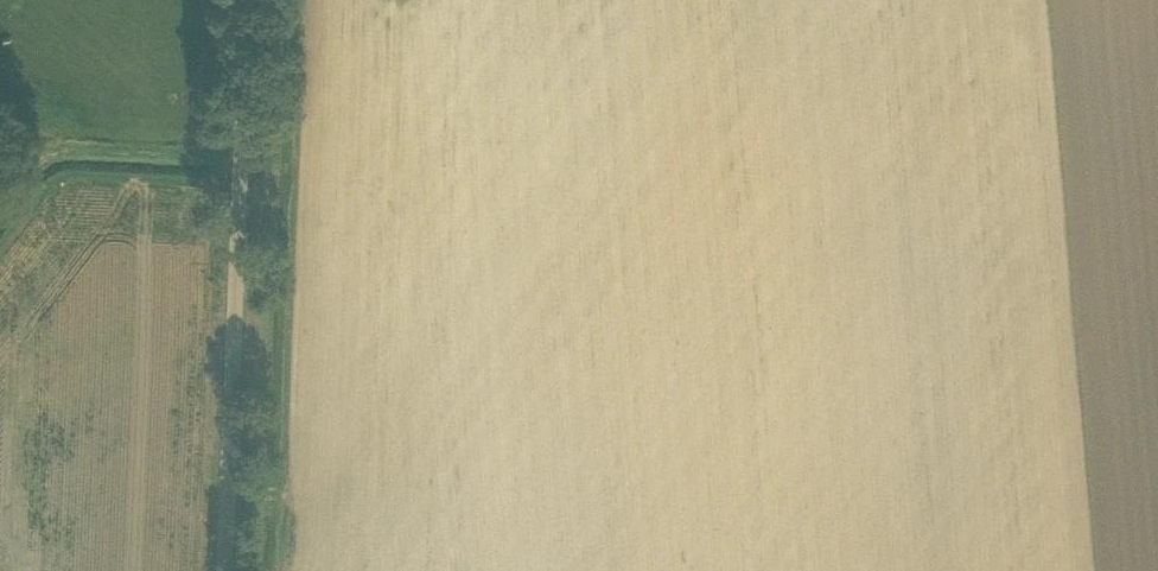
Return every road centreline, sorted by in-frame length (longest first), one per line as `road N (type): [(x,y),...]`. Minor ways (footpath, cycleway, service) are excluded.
road 1 (unclassified): [(233,570),(260,0)]

